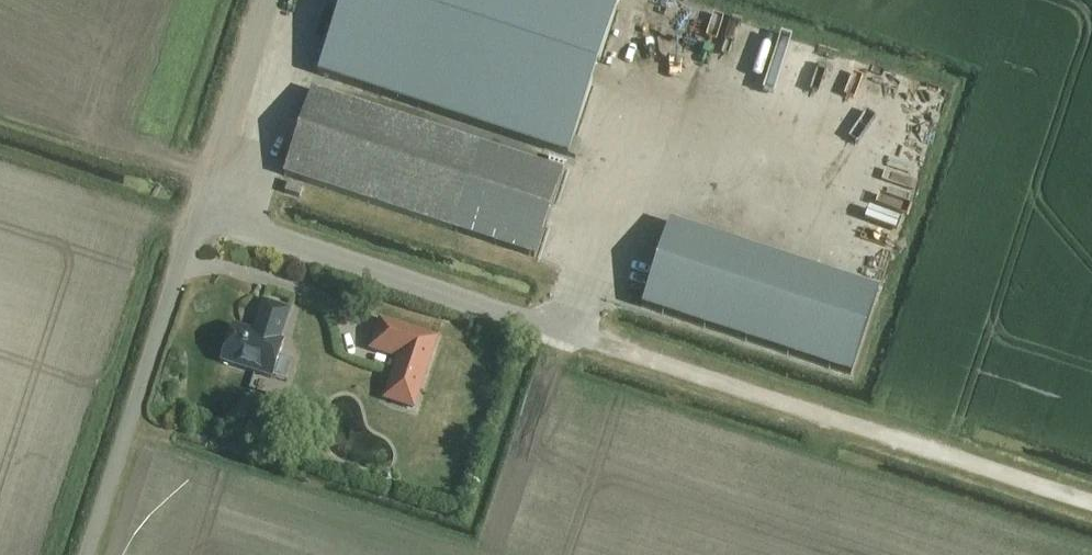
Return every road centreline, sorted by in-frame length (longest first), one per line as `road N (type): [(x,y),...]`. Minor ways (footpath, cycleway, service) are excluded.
road 1 (track): [(1091,508),(193,219)]
road 2 (unclassified): [(85,554),(265,0)]
road 3 (track): [(0,121),(115,159),(149,154),(208,175)]

